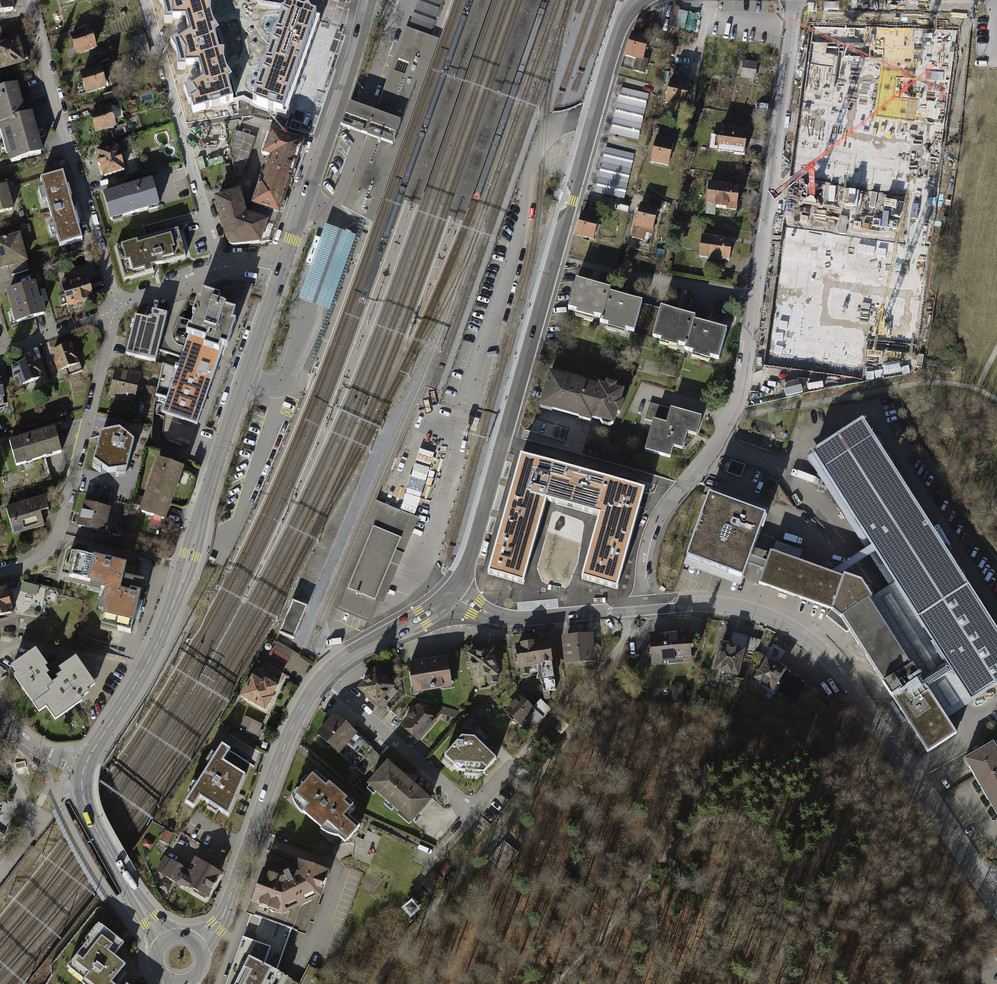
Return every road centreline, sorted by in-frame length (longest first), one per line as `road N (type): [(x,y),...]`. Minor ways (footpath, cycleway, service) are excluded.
road 1 (tertiary): [(453,595),(467,569),(618,27),(638,0)]
road 2 (tertiary): [(985,888),(817,646),(733,606),(642,608)]
road 3 (residential): [(642,608),(654,525),(716,443),(735,404),(766,195)]
road 4 (track): [(556,983),(680,838),(725,818),(760,829),(781,860),(784,983)]
road 5 (tertiary): [(245,378),(158,642),(84,768)]
road 6 (track): [(619,647),(617,664),(579,719),(376,983)]
road 7 (residential): [(117,307),(31,0)]
road 8 (residential): [(0,569),(43,551),(62,524),(117,307)]
road 9 (tertiary): [(200,944),(223,916),(287,739),(323,677)]
road 10 (residential): [(220,268),(144,0)]
road 11 (tertiary): [(280,273),(363,21)]
road 12 (residential): [(323,677),(473,809)]
road 13 (residential): [(766,195),(792,0)]
road 14 (tertiary): [(642,608),(512,619),(453,595)]
road 15 (tertiary): [(84,768),(90,816),(164,939)]
road 16 (tertiary): [(323,677),(453,595)]
road 17 (residential): [(766,195),(910,214)]

